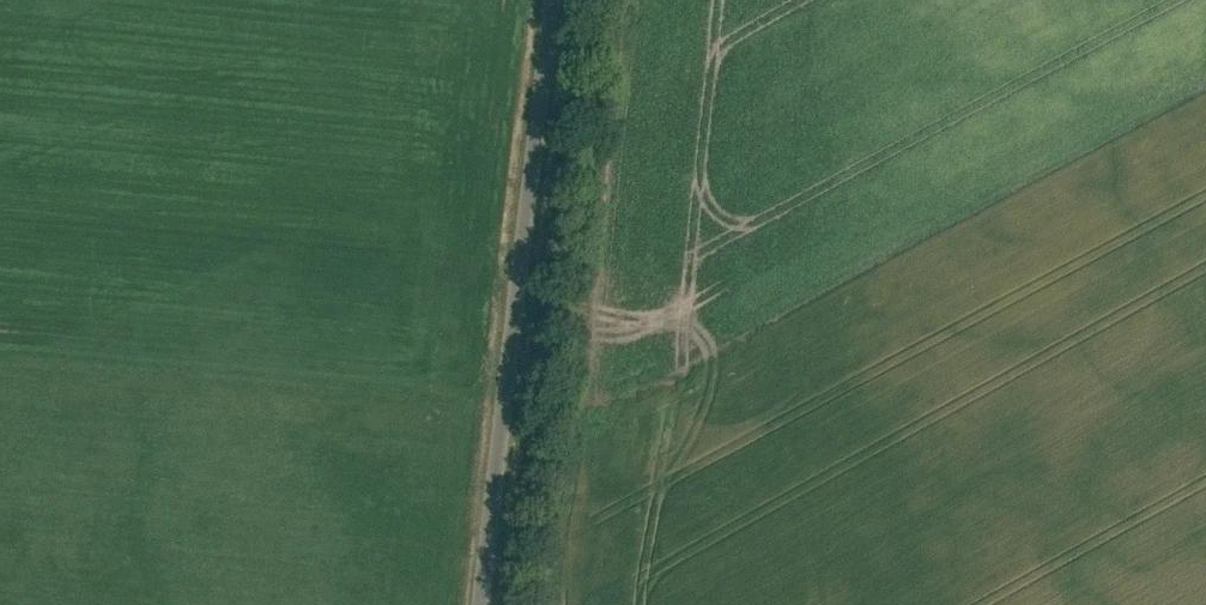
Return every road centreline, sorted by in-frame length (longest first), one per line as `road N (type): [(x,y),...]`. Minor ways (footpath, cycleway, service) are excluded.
road 1 (unclassified): [(480,604),(552,0)]

